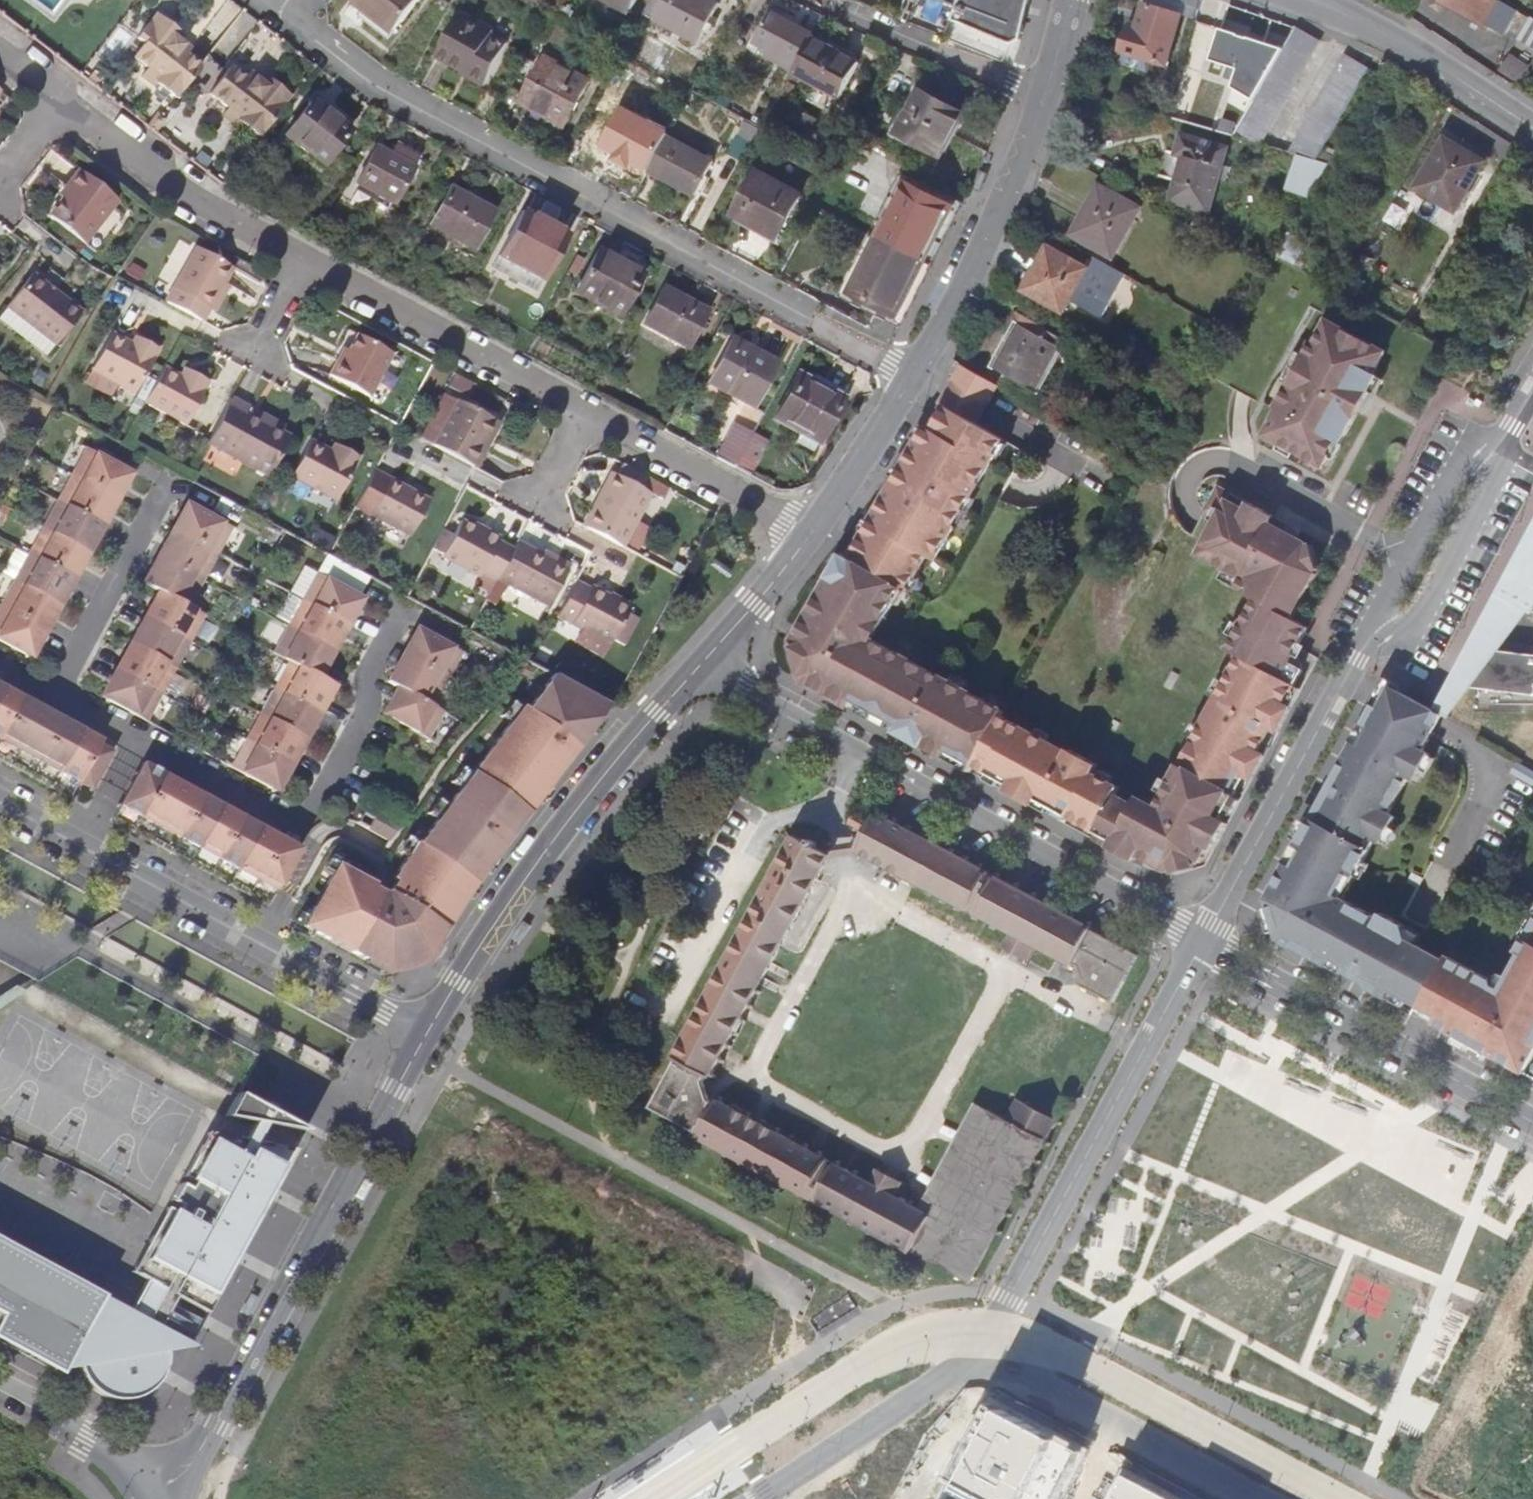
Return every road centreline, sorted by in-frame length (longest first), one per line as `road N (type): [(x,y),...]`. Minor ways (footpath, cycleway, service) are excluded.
road 1 (residential): [(911,377),(389,92),(285,20)]
road 2 (unclassified): [(703,663),(1206,939)]
road 3 (residential): [(426,1034),(215,1424),(151,1498)]
road 4 (unclassified): [(970,1368),(1206,939)]
road 5 (residential): [(703,663),(554,839),(426,1034)]
road 6 (residential): [(138,739),(290,819),(314,812),(372,705),(371,675),(395,622)]
road 7 (unclassified): [(426,1034),(82,848)]
road 8 (unclassified): [(1206,939),(1532,1120)]
road 9 (unclassified): [(1206,939),(1364,644)]
road 10 (residential): [(590,413),(300,270)]
road 11 (residential): [(970,1368),(1022,1373),(1260,1498)]
road 12 (residential): [(1048,95),(992,231),(911,377)]
road 13 (residential): [(300,270),(171,190),(57,100)]
road 14 (unclassified): [(1305,0),(1414,48),(1532,126)]
road 15 (residential): [(806,538),(787,516),(590,413)]
road 16 (unclassified): [(763,1498),(970,1368)]
road 17 (residential): [(166,487),(54,693)]
road 18 (residential): [(838,0),(1048,95)]
road 19 (residential): [(911,377),(806,538)]
road 20 (unclassified): [(151,1498),(86,1436),(0,1390)]
road 21 (residential): [(806,538),(703,663)]
road 22 (unclassified): [(1461,469),(1386,603)]
road 23 (residential): [(899,1498),(970,1368)]
road 24 (unclassified): [(1418,617),(1487,486)]
road 25 (residential): [(82,848),(138,739)]

